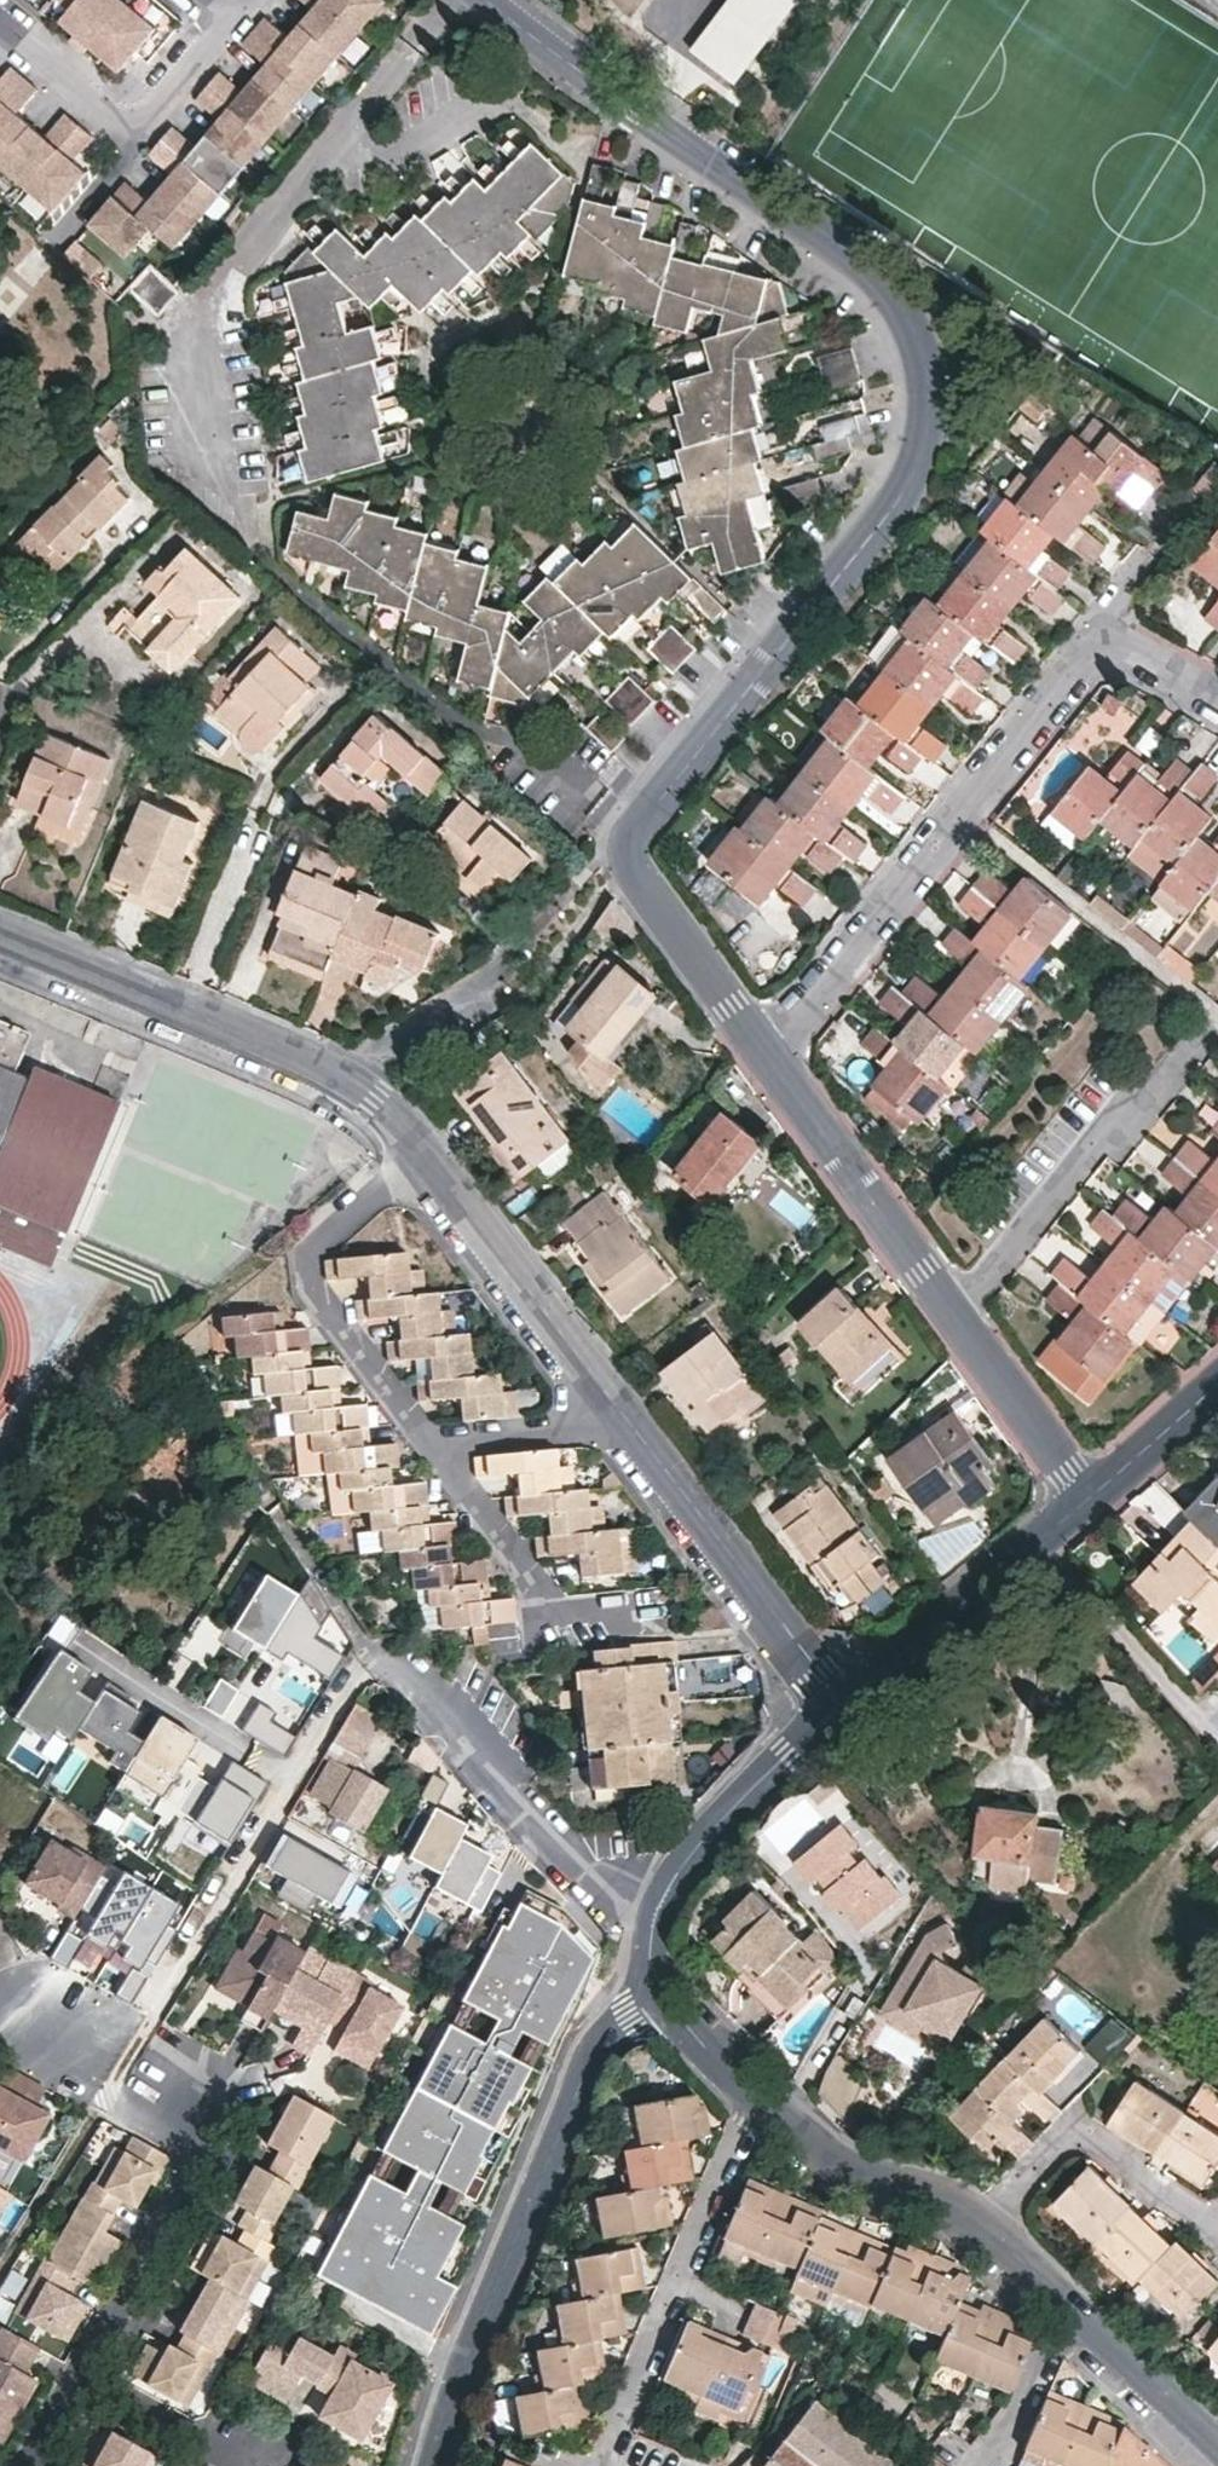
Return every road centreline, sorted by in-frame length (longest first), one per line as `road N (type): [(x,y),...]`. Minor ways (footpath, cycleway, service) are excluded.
road 1 (residential): [(493,0),(609,94),(873,267),(917,333),(927,373),(930,426),(909,487),(636,832),(628,856)]
road 2 (residential): [(765,1050),(1092,645),(1112,642),(1217,703)]
road 3 (residential): [(436,2465),(456,2387),(590,2066),(628,2013),(660,1991)]
road 4 (residential): [(440,1455),(311,1291),(307,1252),(429,1160)]
road 5 (residential): [(956,1310),(1114,1116),(1143,1111),(1217,1021)]
road 6 (residential): [(374,1651),(411,1669),(603,1886),(663,1903)]
road 7 (residential): [(0,932),(353,1081)]
road 8 (residential): [(613,1400),(843,1704)]
road 9 (residential): [(174,2096),(206,2121),(200,2151),(79,2382)]
road 10 (residential): [(843,1704),(1093,1500)]
road 11 (residential): [(956,1310),(765,1050)]
road 12 (residential): [(228,16),(132,128),(0,16)]
road 13 (residential): [(987,2231),(1062,2136),(1086,2133),(1210,2238)]
road 14 (residential): [(429,1160),(613,1400)]
road 15 (residential): [(663,1903),(728,1814),(843,1704)]
road 16 (residential): [(754,2104),(849,2170),(987,2231)]
road 17 (residential): [(765,1050),(628,856)]
road 18 (residential): [(532,930),(487,985),(353,1081)]
road 19 (residential): [(1093,1500),(956,1310)]
road 20 (residential): [(679,2288),(754,2104)]
road 21 (residential): [(604,2465),(679,2288)]
road 22 (residential): [(374,1651),(358,1665),(275,1808)]
road 23 (residential): [(440,1455),(459,1444),(580,1426),(613,1400)]
road 24 (residential): [(985,2465),(1051,2352),(1087,2321)]
road 25 (residential): [(1087,2321),(1217,2440)]
road 26 (residential): [(237,2449),(180,2438),(79,2382)]
road 27 (residential): [(541,1593),(440,1455)]
road 28 (residential): [(1093,1500),(1217,1387)]
road 29 (residential): [(660,1991),(754,2104)]
road 30 (residential): [(987,2231),(1087,2321)]

